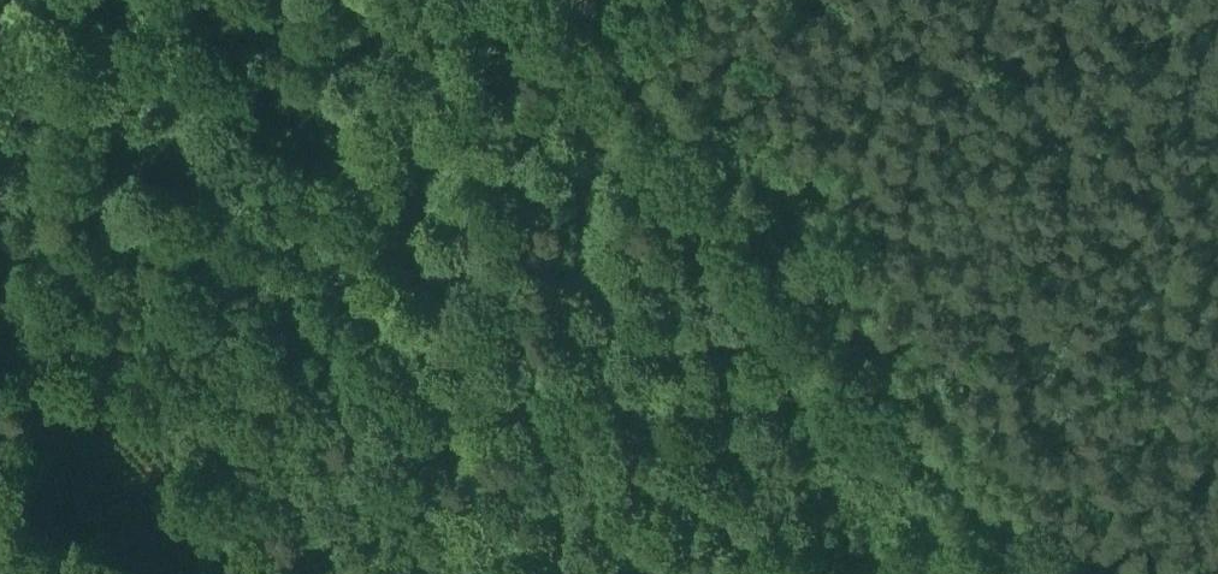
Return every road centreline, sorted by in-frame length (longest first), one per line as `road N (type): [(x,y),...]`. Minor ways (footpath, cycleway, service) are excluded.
road 1 (unclassified): [(571,0),(998,573)]

